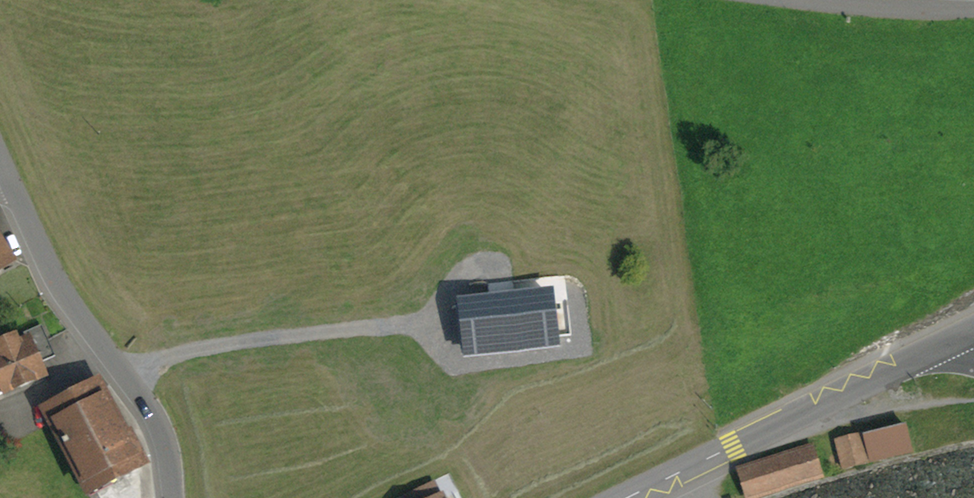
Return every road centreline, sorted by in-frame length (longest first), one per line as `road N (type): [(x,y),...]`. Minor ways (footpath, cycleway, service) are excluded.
road 1 (secondary): [(965,333),(629,497)]
road 2 (residential): [(169,497),(160,436),(146,409),(75,314),(7,173)]
road 3 (residential): [(753,0),(973,16)]

